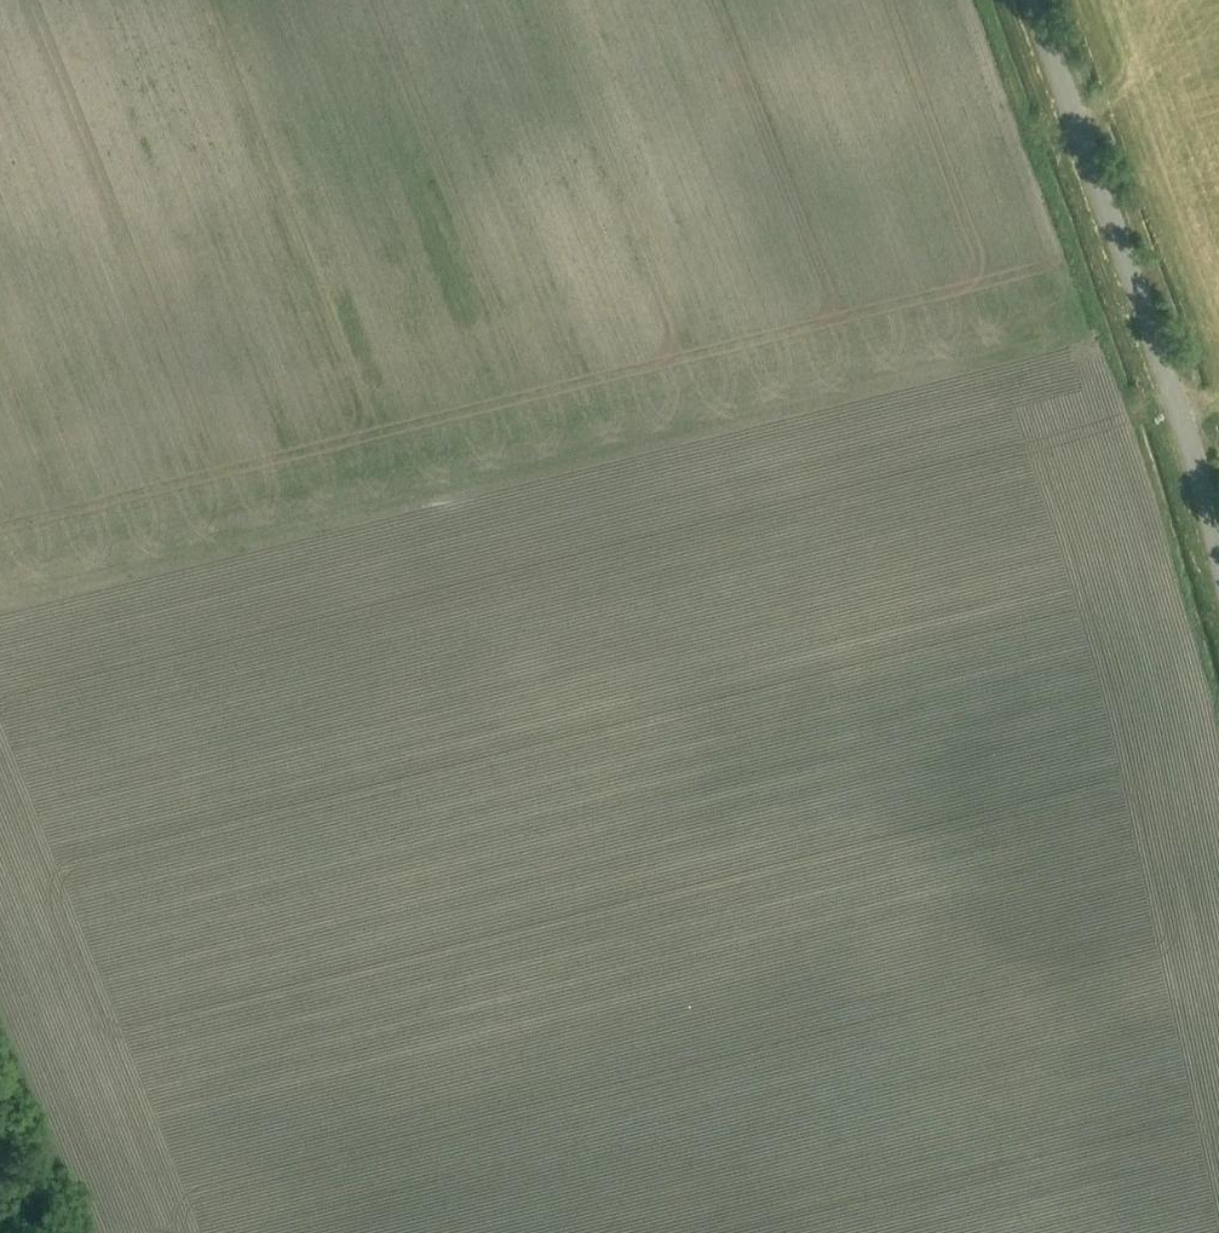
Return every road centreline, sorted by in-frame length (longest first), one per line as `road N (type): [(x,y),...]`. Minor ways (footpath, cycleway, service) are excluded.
road 1 (unclassified): [(1218,551),(1149,324),(1033,0)]

